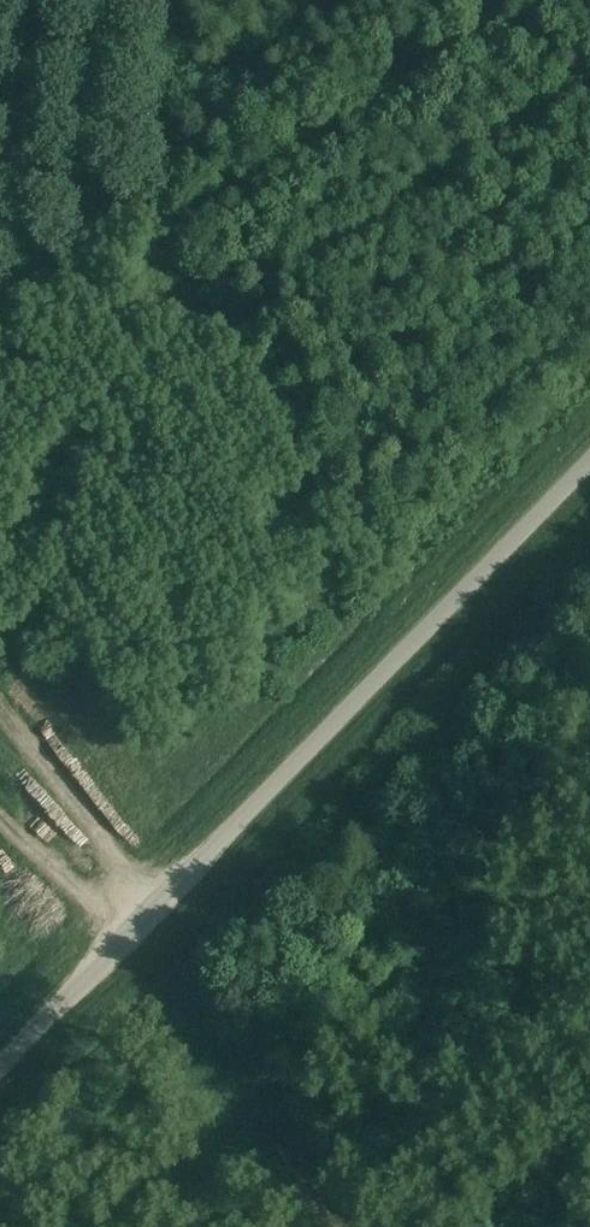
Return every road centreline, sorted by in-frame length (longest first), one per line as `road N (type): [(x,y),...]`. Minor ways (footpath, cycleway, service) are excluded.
road 1 (unclassified): [(0,1067),(589,461)]
road 2 (track): [(154,909),(0,709)]
road 3 (track): [(128,936),(0,816)]

